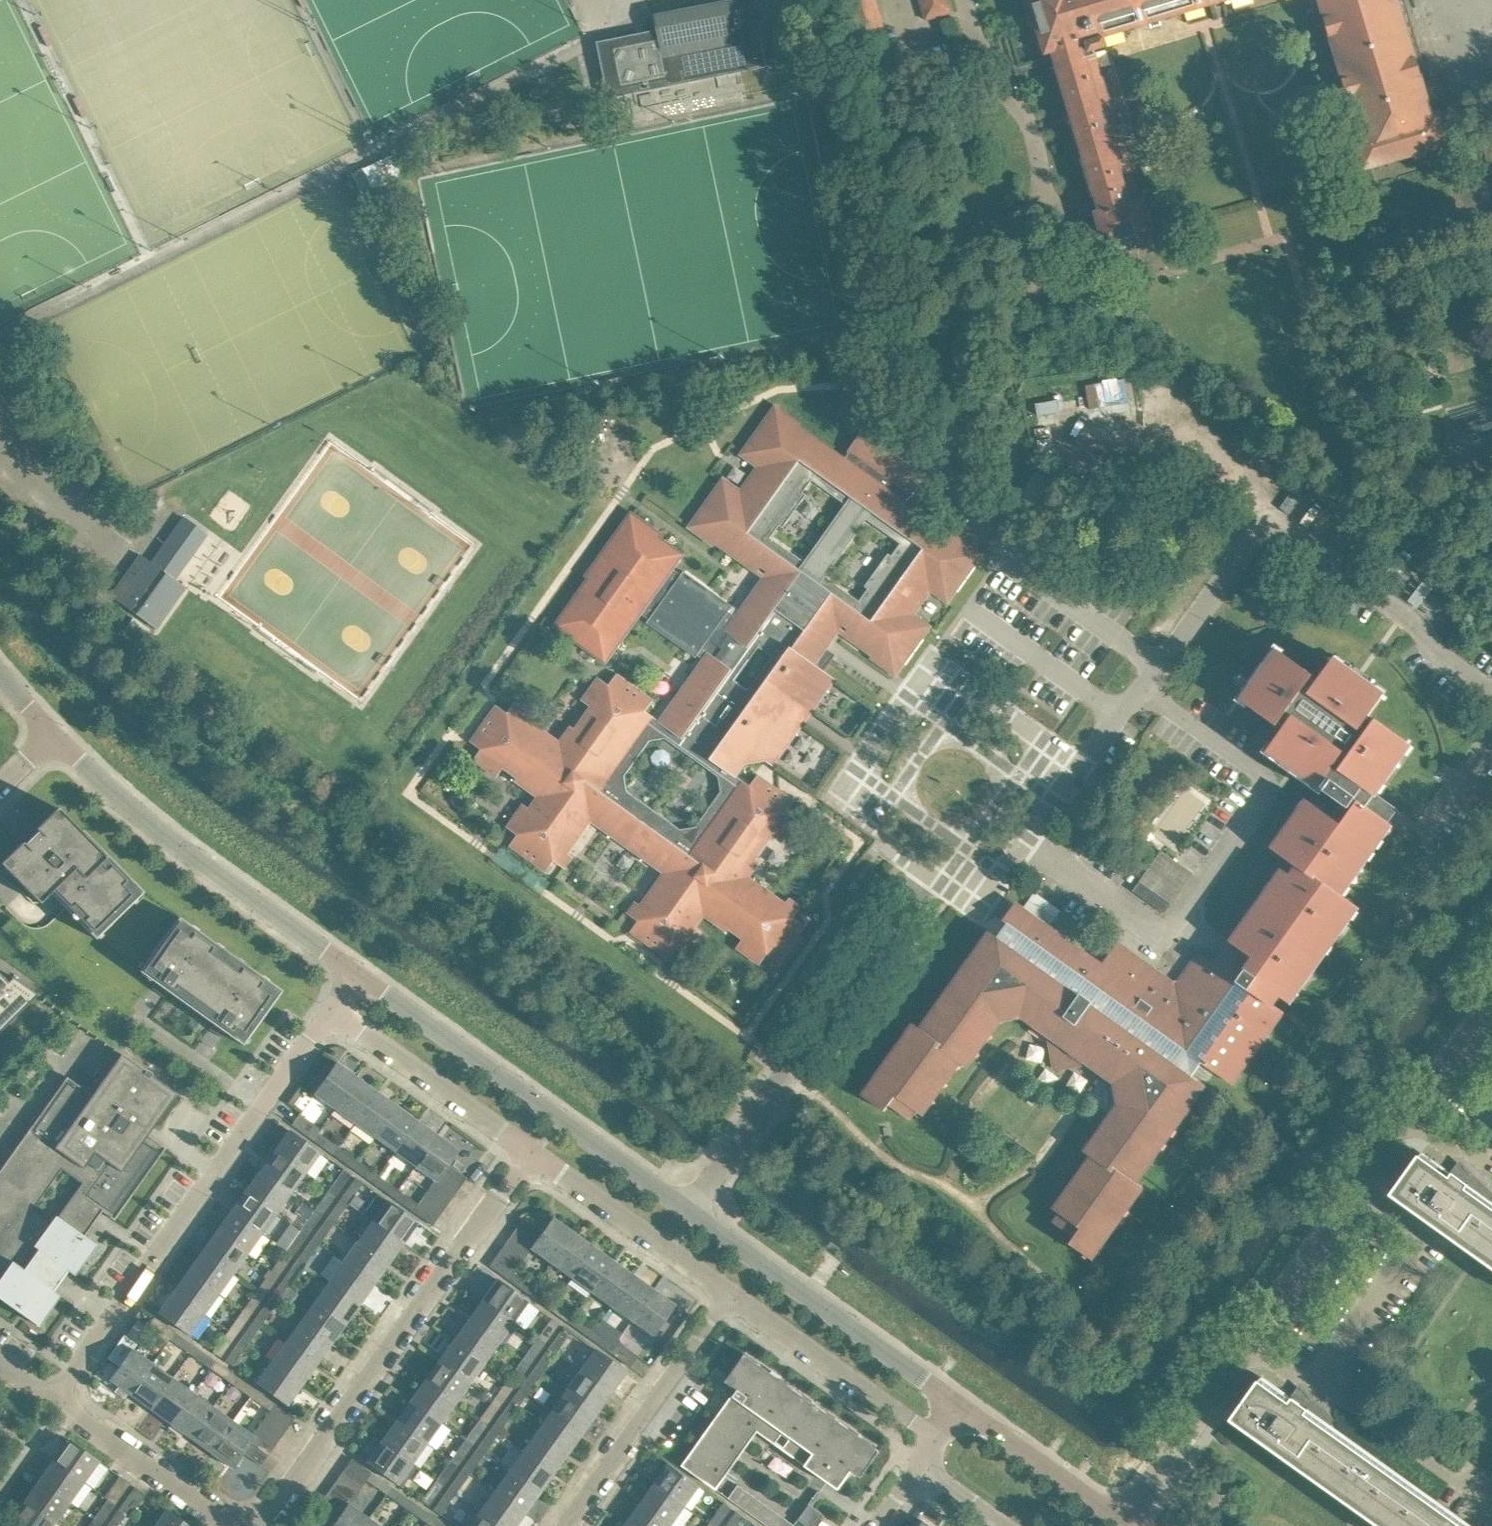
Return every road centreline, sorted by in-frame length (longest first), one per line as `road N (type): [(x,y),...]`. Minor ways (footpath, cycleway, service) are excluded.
road 1 (residential): [(690,1212),(925,876),(970,887),(1014,859),(1254,538),(1271,527),(1293,532),(1416,622),(1442,660),(1491,694)]
road 2 (residential): [(331,1012),(58,1389)]
road 3 (residential): [(264,1525),(533,1153)]
road 4 (tertiary): [(690,1212),(357,973)]
road 5 (tertiary): [(357,973),(177,844),(54,734)]
road 6 (tertiary): [(962,1406),(690,1212)]
road 7 (residential): [(559,1525),(727,1289)]
road 8 (residential): [(1249,1345),(1292,1374),(1320,1374),(1325,1387),(1453,1476),(1485,1486)]
road 9 (residential): [(940,1438),(727,1289)]
road 10 (residential): [(533,1153),(331,1012)]
road 11 (residential): [(727,1289),(533,1153)]
road 12 (residential): [(231,1525),(63,1406),(58,1389)]
road 13 (residential): [(1125,1522),(1249,1345)]
road 14 (tertiary): [(1125,1522),(962,1406)]
road 15 (residential): [(1249,1345),(1360,1190)]
road 16 (residential): [(1411,1119),(1491,1006)]

